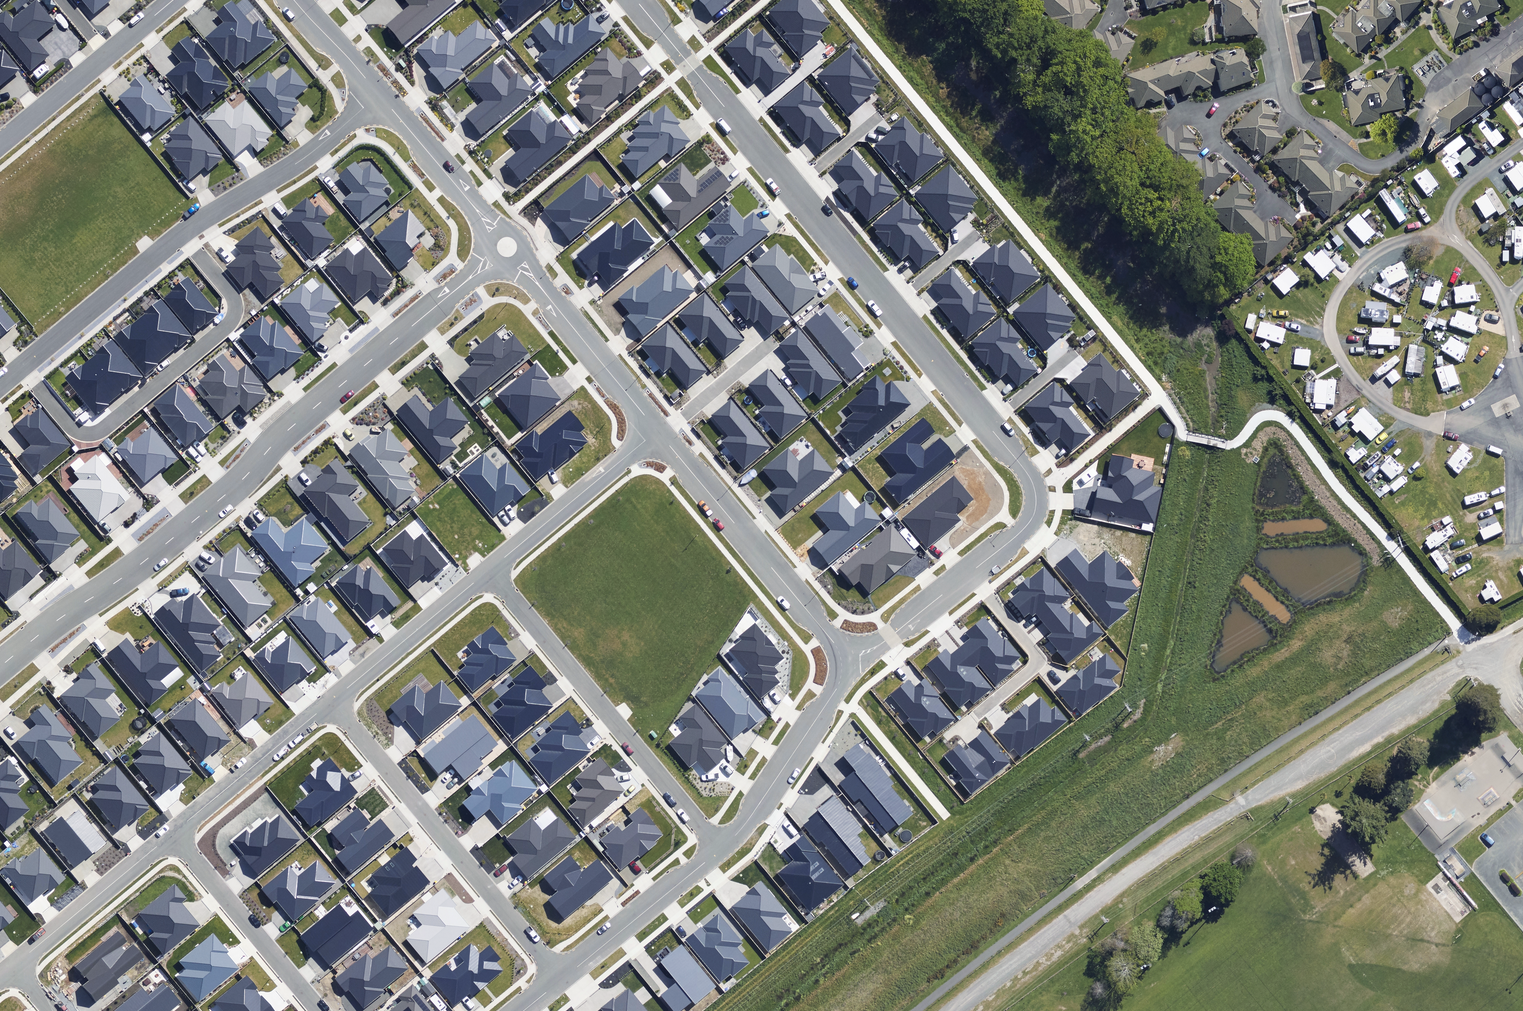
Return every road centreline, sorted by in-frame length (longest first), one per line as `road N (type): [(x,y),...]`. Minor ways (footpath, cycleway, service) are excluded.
road 1 (residential): [(634,0),(1034,488),(1035,512),(1018,535),(880,644),(841,658)]
road 2 (residential): [(507,246),(174,538),(0,668)]
road 3 (residential): [(0,382),(178,240),(321,149),(378,93)]
road 4 (residential): [(489,571),(720,849)]
road 5 (residential): [(332,701),(561,978)]
road 6 (residential): [(658,430),(841,658)]
road 7 (residential): [(507,246),(658,430)]
road 8 (residential): [(173,833),(320,1010)]
road 9 (residential): [(720,849),(831,697),(841,658)]
road 10 (residential): [(0,144),(176,0)]
road 11 (residential): [(658,430),(489,571)]
road 12 (residential): [(173,833),(14,966)]
road 13 (residential): [(332,701),(173,833)]
road 14 (residential): [(561,978),(720,849)]
road 15 (residential): [(489,571),(332,701)]
road 16 (residential): [(378,93),(507,246)]
road 17 (residential): [(295,0),(378,93)]

